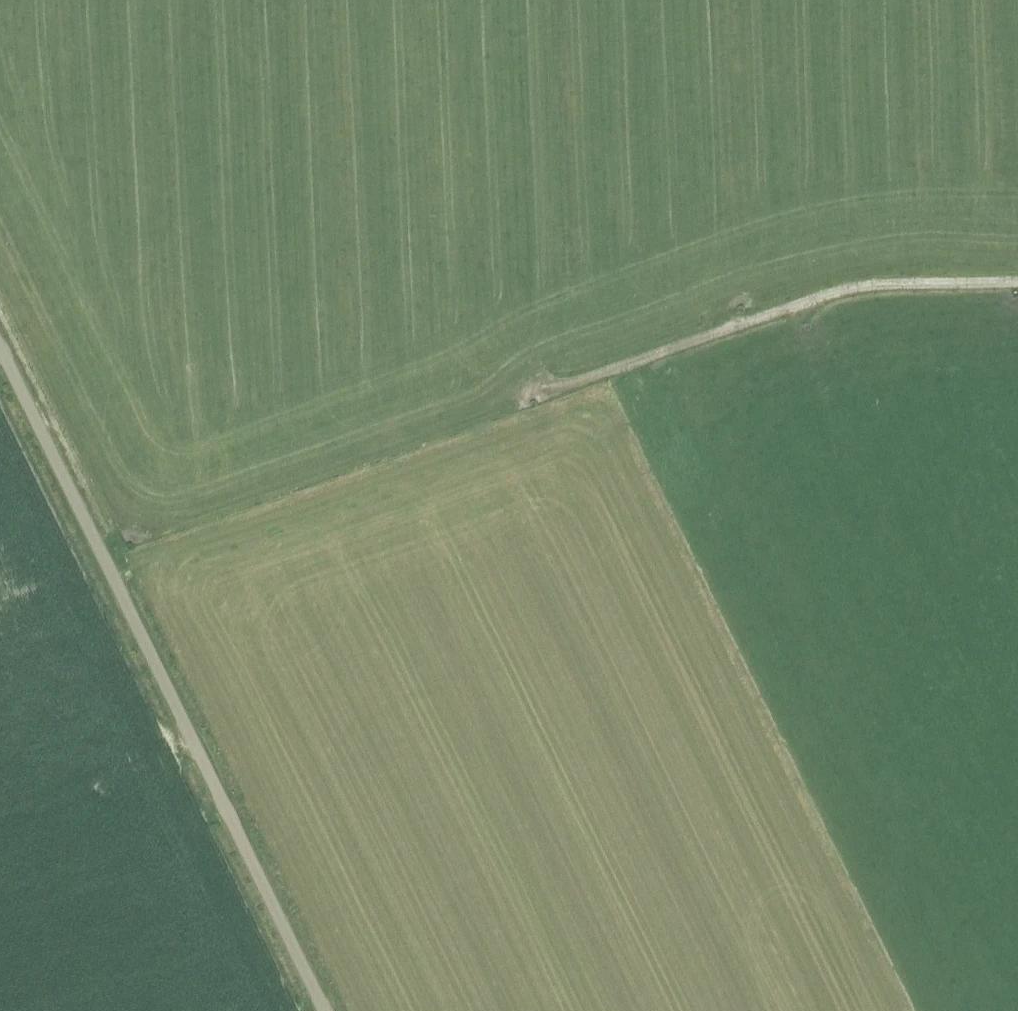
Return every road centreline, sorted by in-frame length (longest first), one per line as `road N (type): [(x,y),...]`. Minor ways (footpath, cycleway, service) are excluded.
road 1 (unclassified): [(327,1010),(0,346)]

